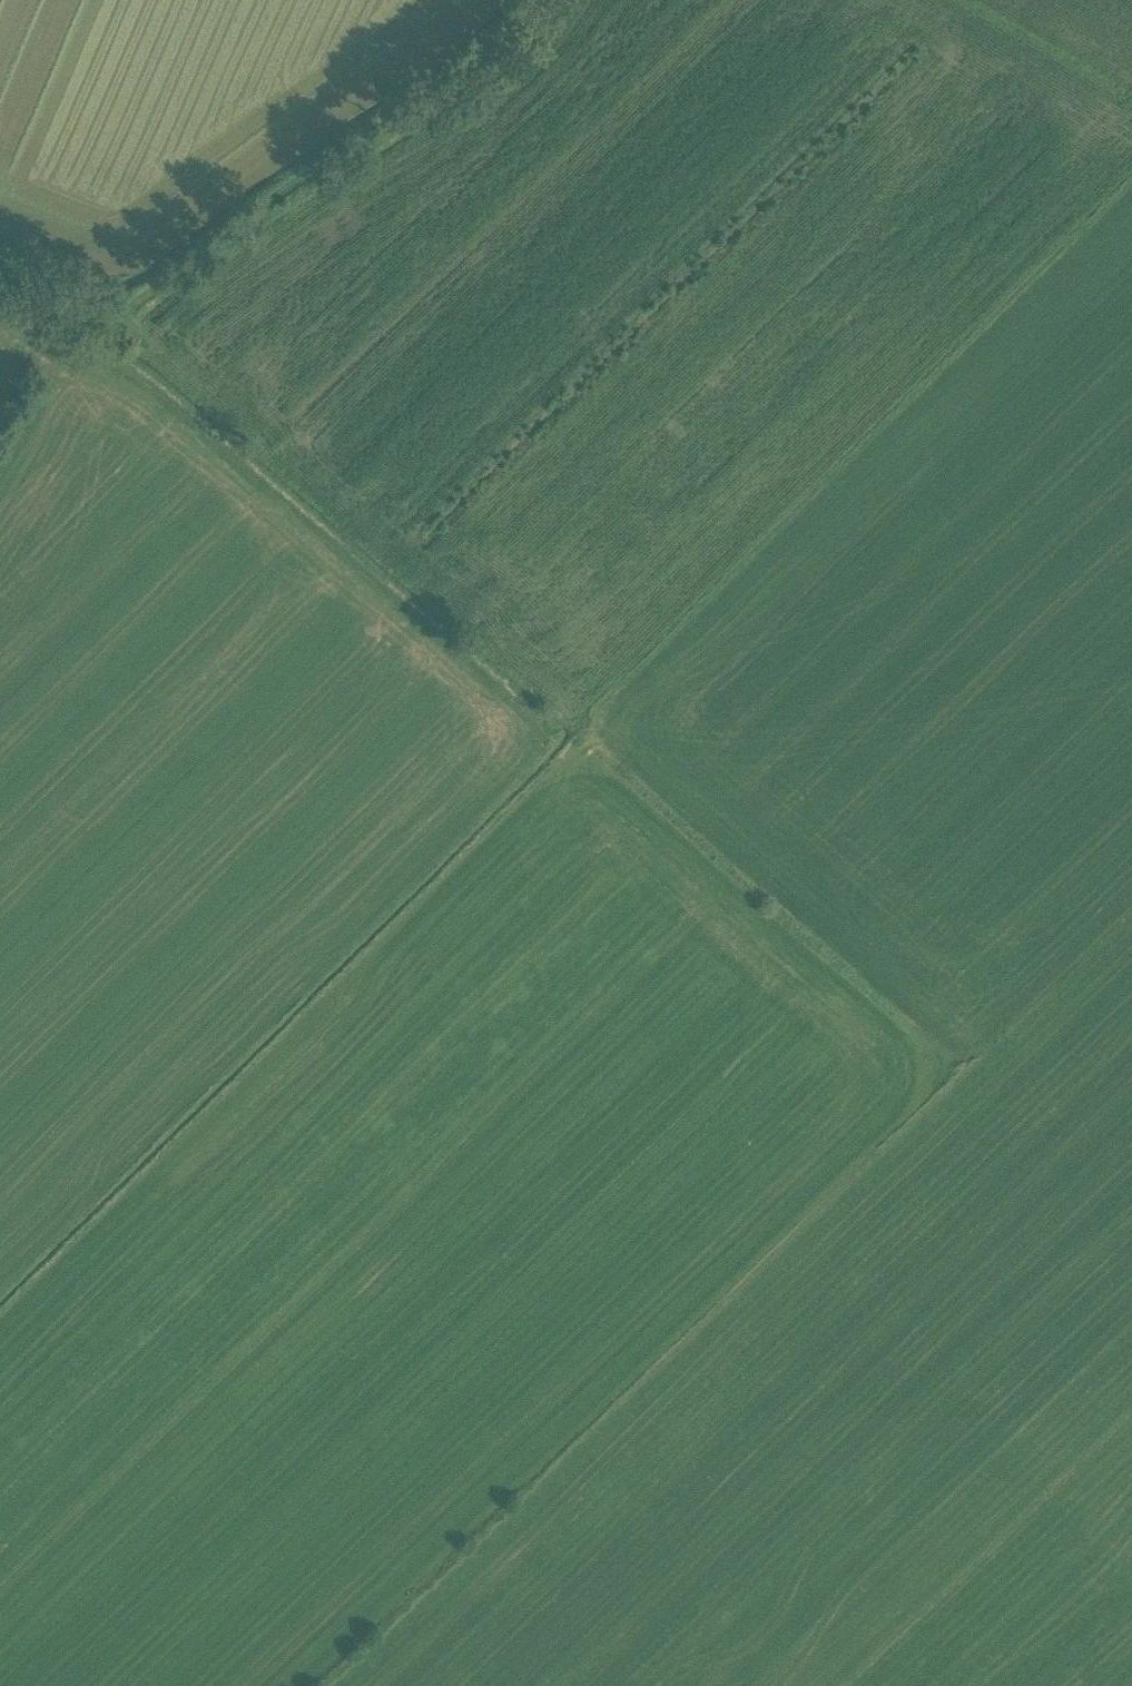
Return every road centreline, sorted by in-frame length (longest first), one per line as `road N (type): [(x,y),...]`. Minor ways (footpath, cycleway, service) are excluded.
road 1 (track): [(0,261),(87,298),(104,314),(128,312),(500,46),(536,0)]

